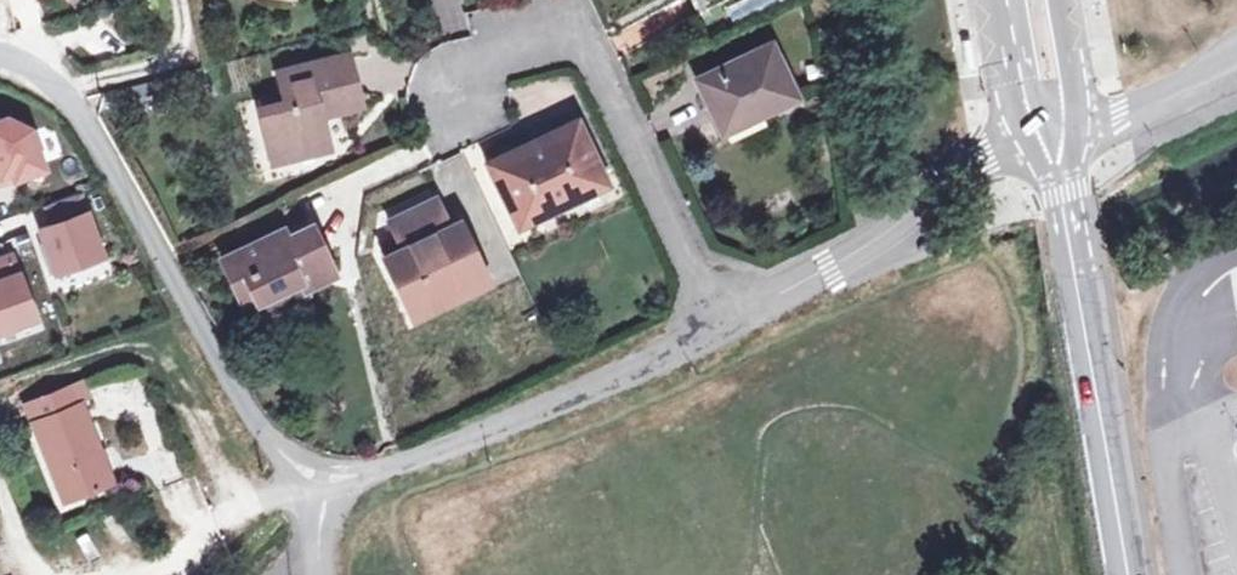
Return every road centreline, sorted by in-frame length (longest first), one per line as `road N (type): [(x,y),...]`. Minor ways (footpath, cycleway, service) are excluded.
road 1 (unclassified): [(0,54),(40,63),(123,188),(222,371),(282,455),(328,499)]
road 2 (residential): [(731,321),(573,18),(455,83)]
road 3 (unclassified): [(328,499),(731,321)]
road 4 (secondary): [(1124,574),(1051,143)]
road 5 (unclassified): [(731,321),(899,222),(984,157),(1051,143)]
road 6 (unclassified): [(1051,143),(1236,52)]
road 7 (secondary): [(1004,0),(1019,84),(1051,143)]
road 8 (secondary): [(1051,143),(1069,78),(1057,0)]

